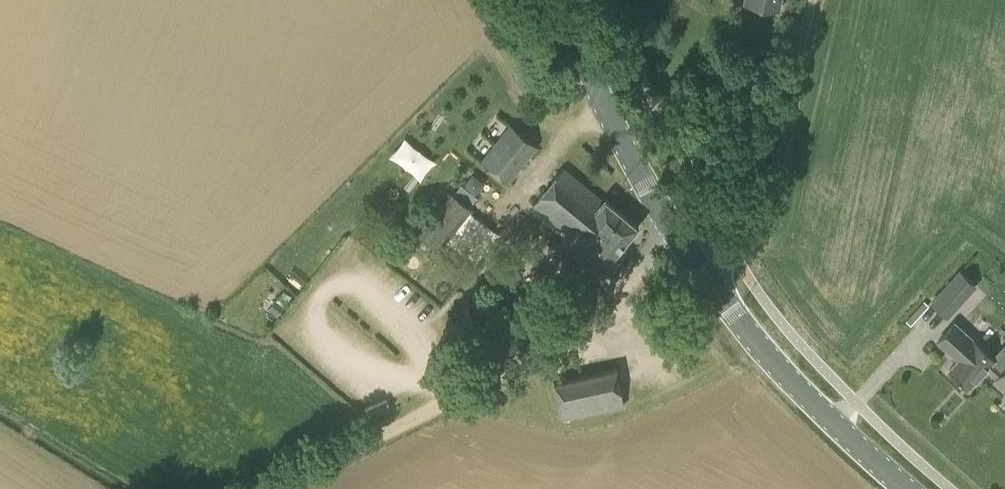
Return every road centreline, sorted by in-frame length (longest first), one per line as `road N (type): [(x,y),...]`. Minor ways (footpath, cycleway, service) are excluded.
road 1 (secondary): [(908,488),(787,383),(668,231),(548,0)]
road 2 (track): [(274,488),(527,363),(576,326),(668,231)]
road 3 (track): [(702,276),(764,226),(816,0)]
road 4 (track): [(576,326),(759,348)]

